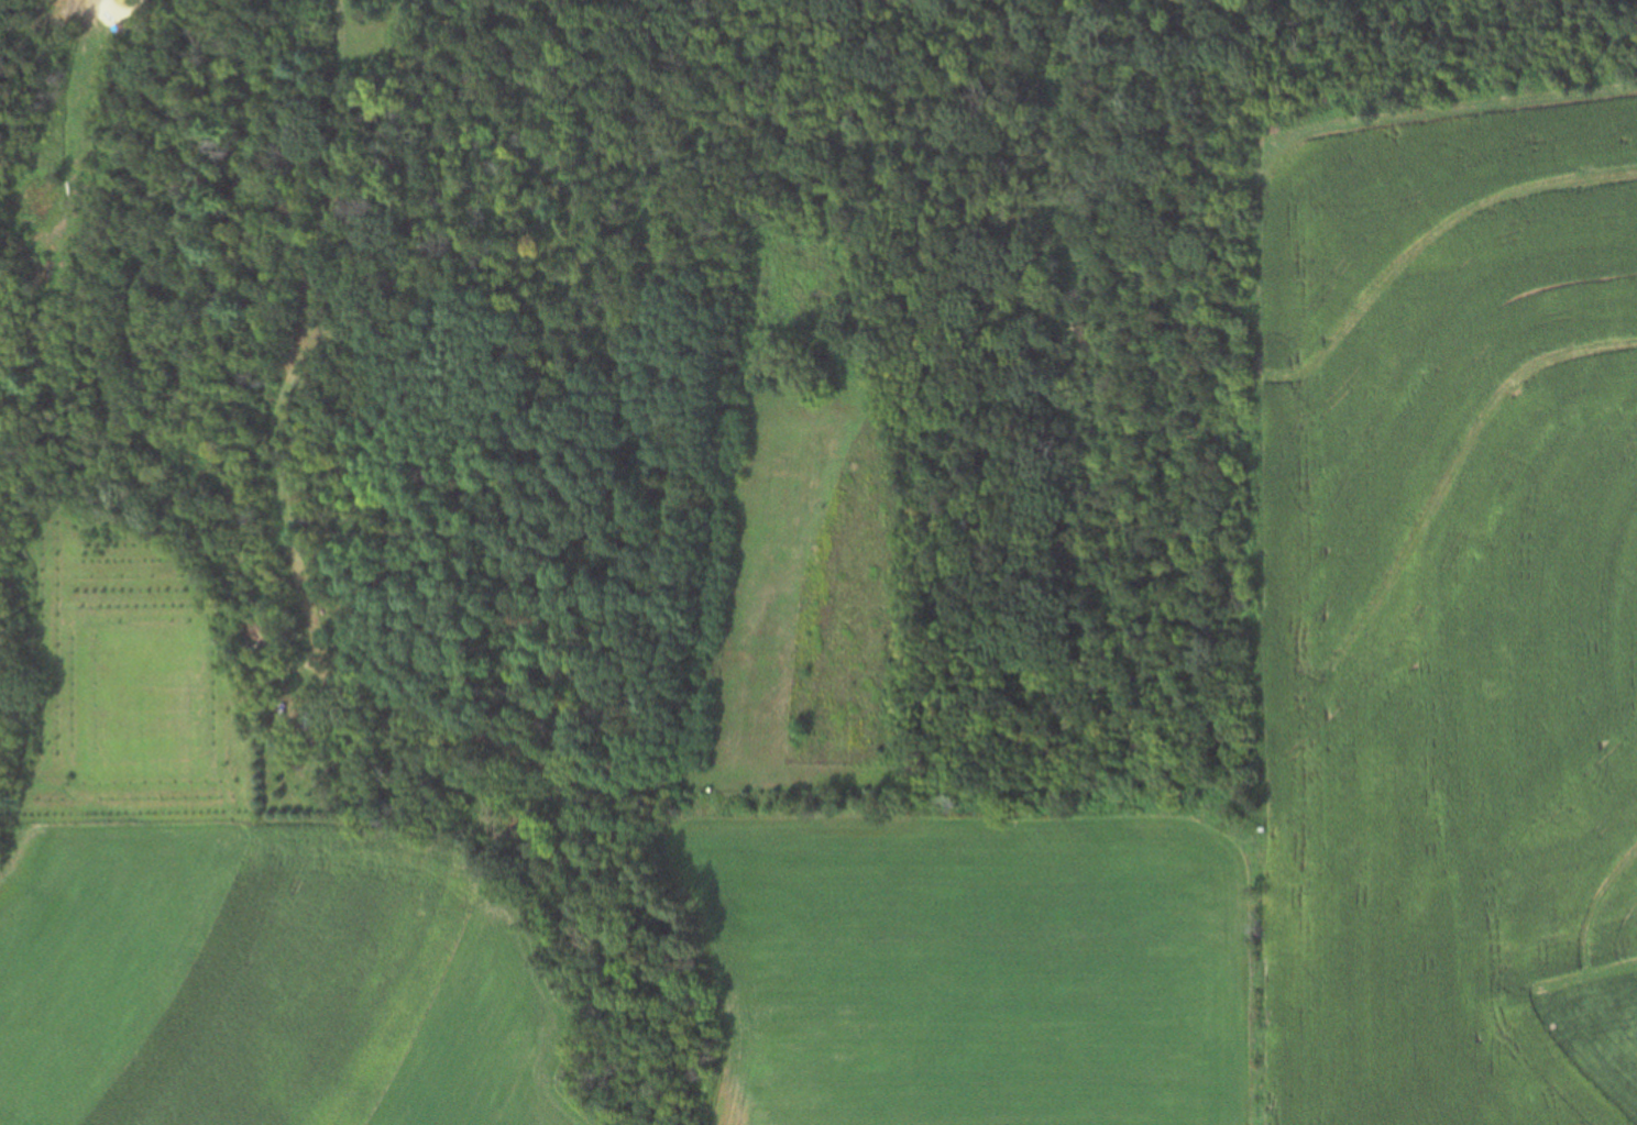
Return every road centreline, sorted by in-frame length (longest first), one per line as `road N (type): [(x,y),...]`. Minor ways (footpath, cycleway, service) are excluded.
road 1 (residential): [(288,1124),(282,1058),(348,980),(380,905),(393,741)]

